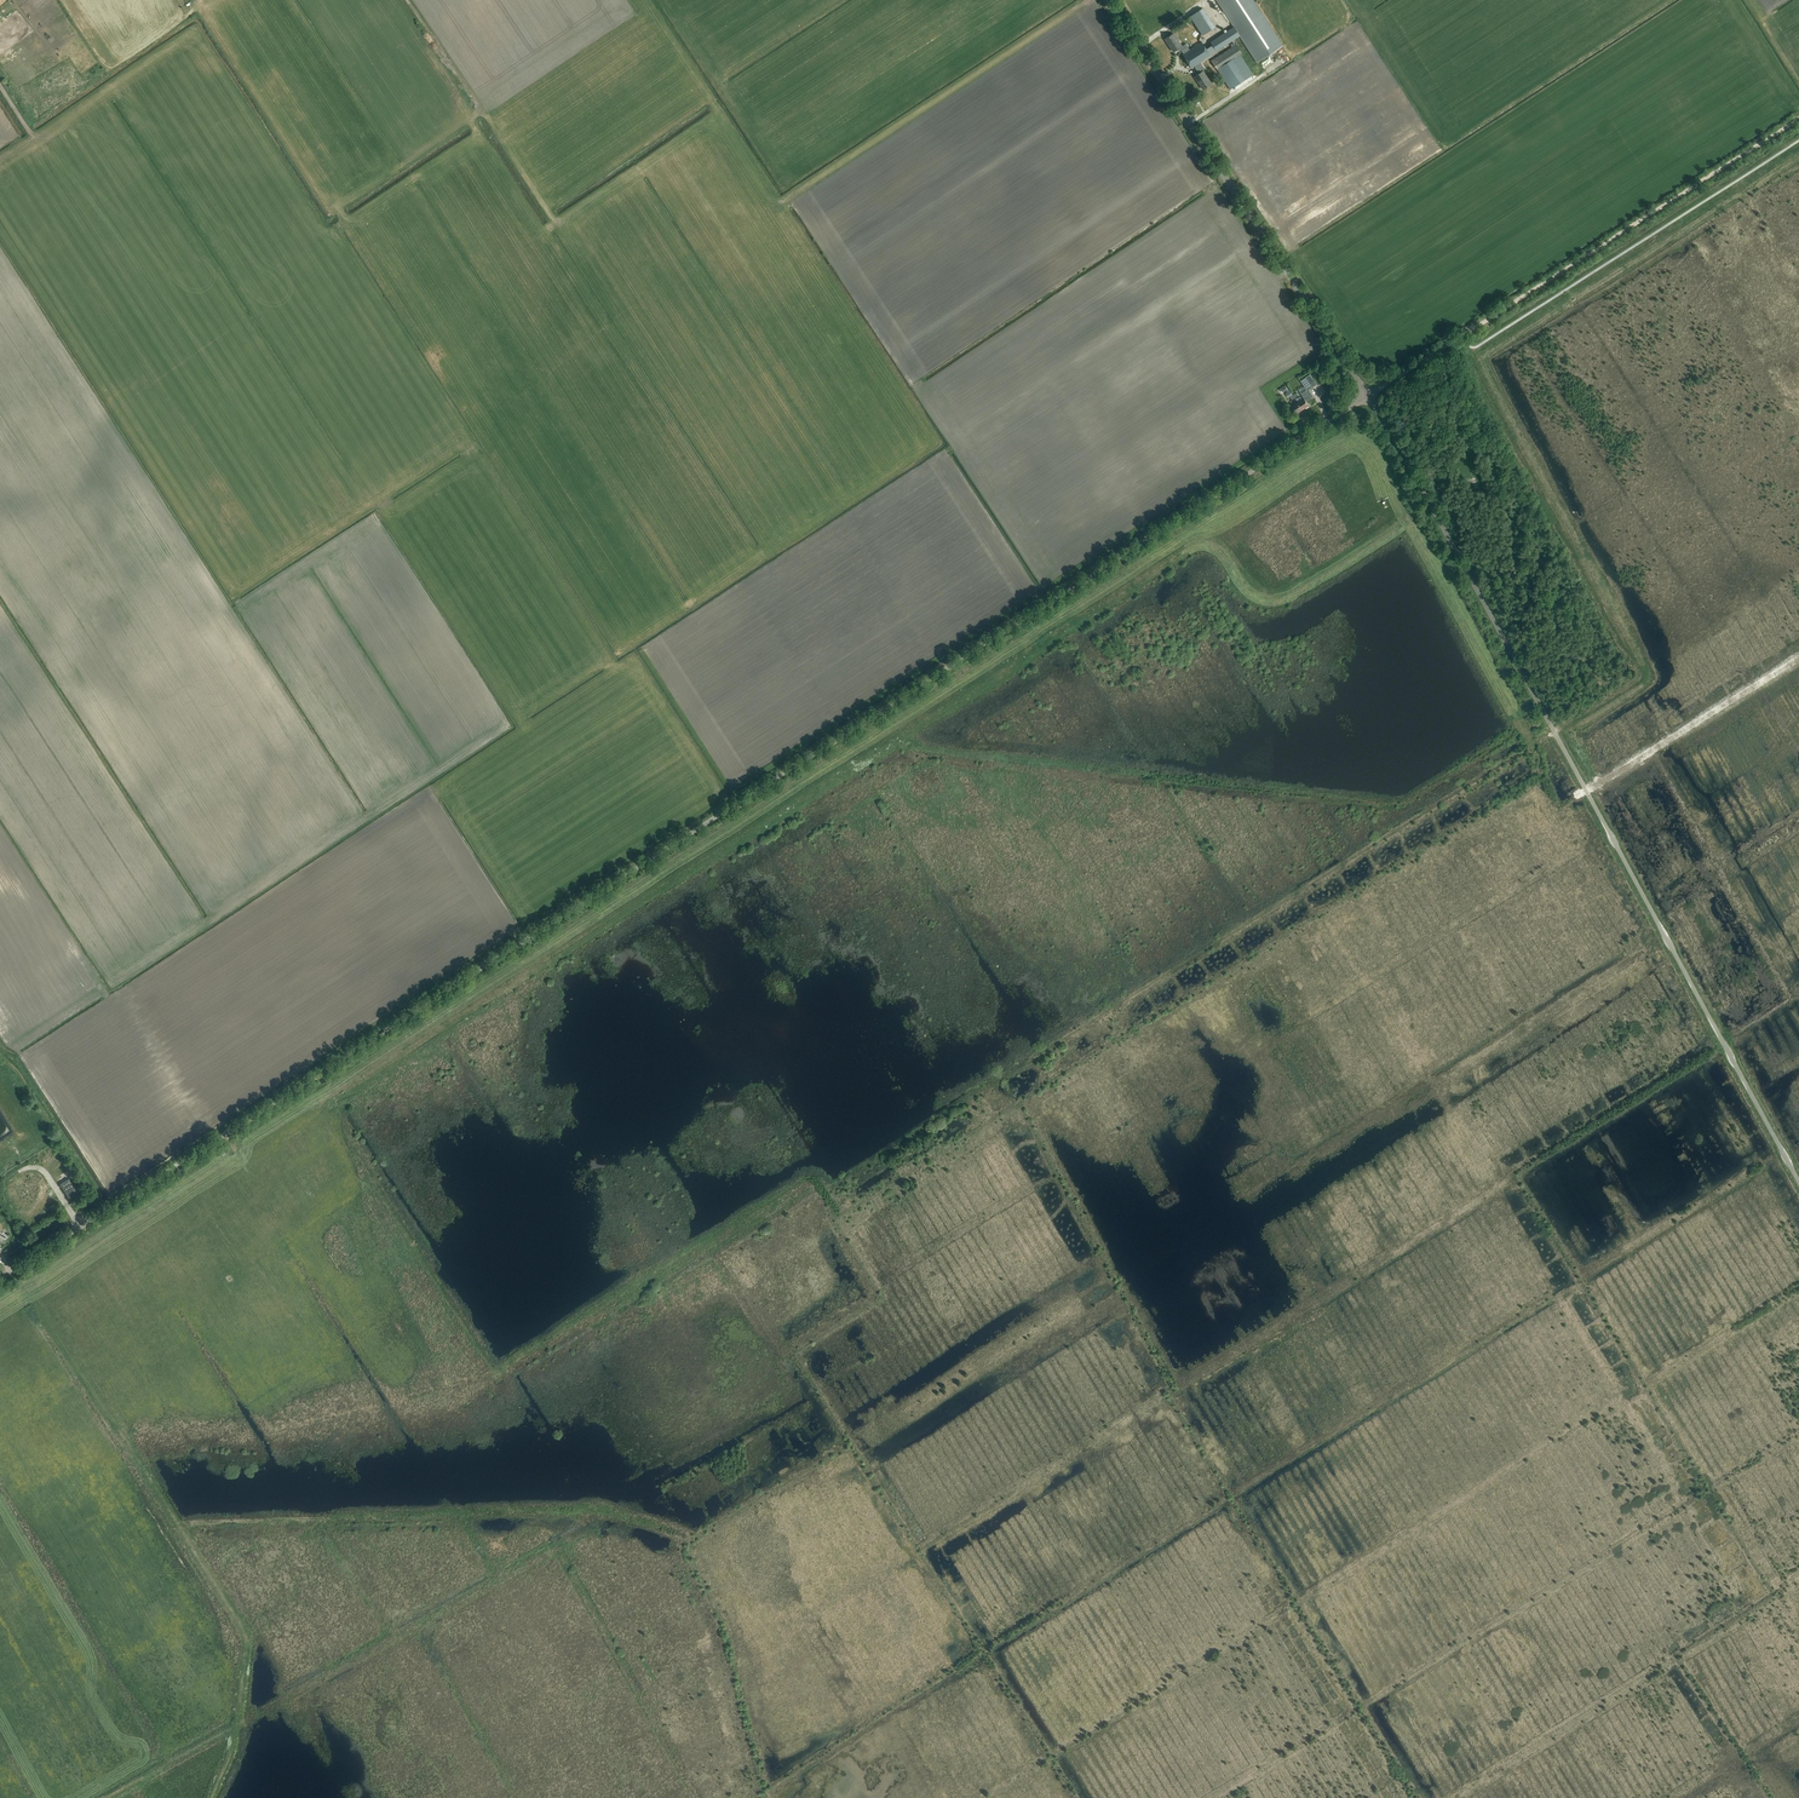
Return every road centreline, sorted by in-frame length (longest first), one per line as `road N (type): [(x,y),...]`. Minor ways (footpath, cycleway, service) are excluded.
road 1 (unclassified): [(0,1279),(1368,395)]
road 2 (tertiary): [(1798,1183),(1368,395)]
road 3 (tertiary): [(1368,395),(1107,0)]
road 4 (track): [(1798,119),(1462,336)]
road 5 (track): [(0,85),(27,127),(184,19)]

